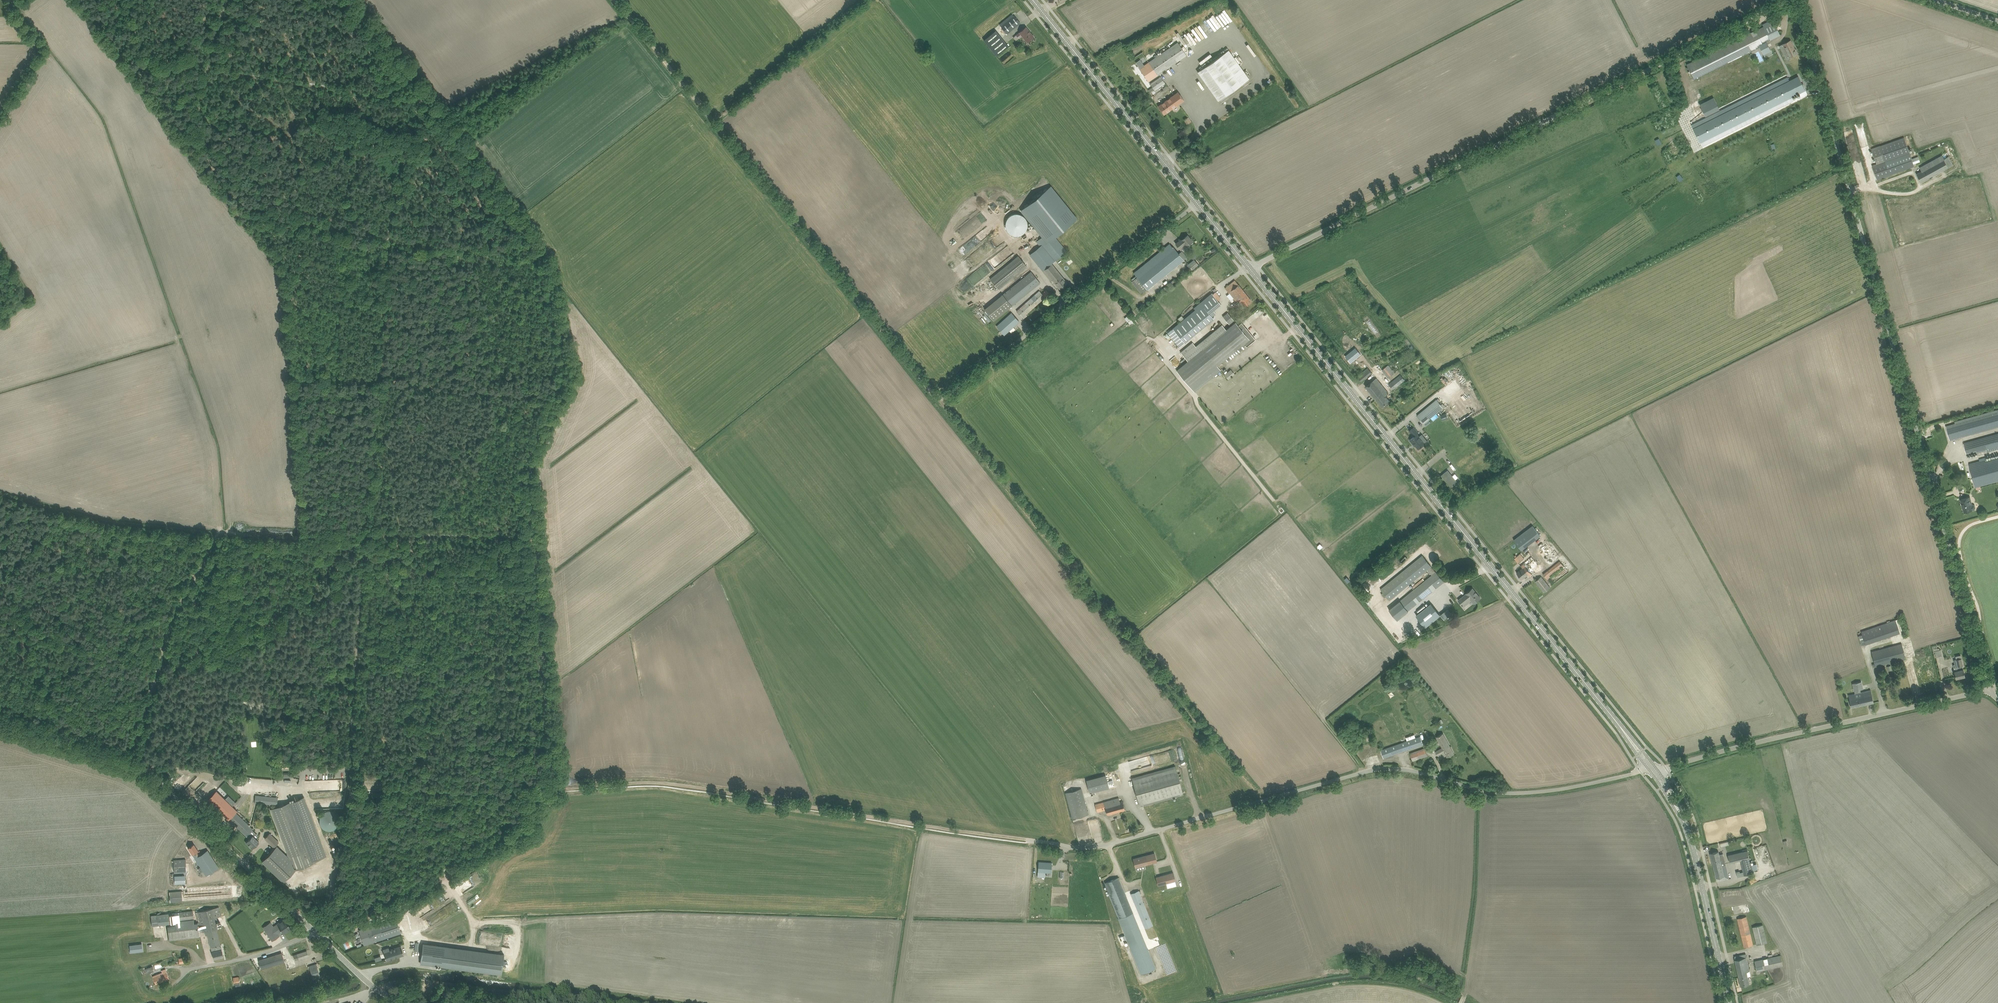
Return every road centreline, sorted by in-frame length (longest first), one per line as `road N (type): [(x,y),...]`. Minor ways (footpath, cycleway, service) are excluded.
road 1 (track): [(1259,801),(615,0)]
road 2 (unclassified): [(1988,688),(1798,0)]
road 3 (track): [(351,788),(352,662),(389,235),(417,102)]
road 4 (unclassified): [(1033,840),(1100,847),(1377,768),(1503,794),(1649,769)]
road 5 (track): [(533,532),(531,456),(564,363),(541,259),(351,0)]
road 6 (unclassified): [(1250,269),(1788,0)]
road 7 (secondary): [(1626,734),(1250,269)]
road 8 (track): [(544,791),(555,776),(533,532),(217,532)]
road 9 (track): [(544,791),(665,783),(1033,840)]
road 10 (unclassified): [(316,933),(135,765),(0,720)]
road 11 (unclassified): [(1988,688),(1663,766)]
road 12 (unclassified): [(941,400),(1198,204)]
road 13 (track): [(426,99),(113,54)]
road 14 (track): [(325,930),(402,903),(526,827),(541,795)]
road 15 (secondary): [(1198,204),(1035,0)]
road 16 (track): [(128,762),(171,621),(217,532)]
road 17 (secondary): [(1730,1002),(1679,813)]
road 18 (track): [(351,788),(544,791)]
road 19 (track): [(190,154),(226,0)]
road 20 (track): [(325,930),(351,788)]
road 21 (unclassified): [(183,969),(264,954),(316,933)]

